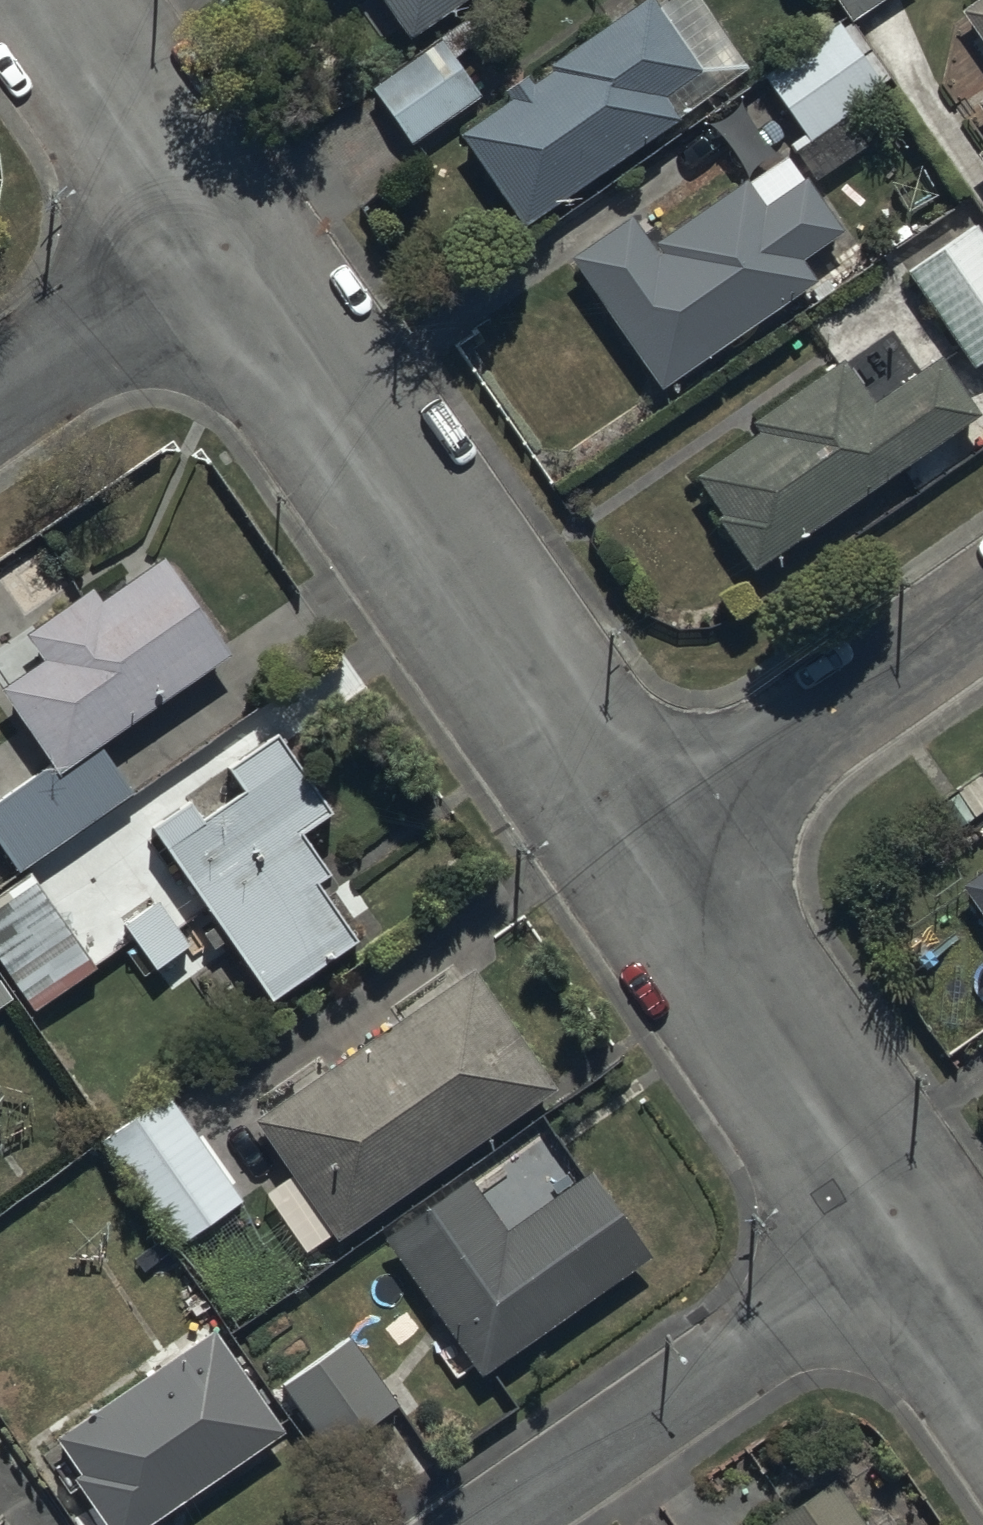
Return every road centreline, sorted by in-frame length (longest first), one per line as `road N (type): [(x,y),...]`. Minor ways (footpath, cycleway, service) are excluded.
road 1 (residential): [(659,856),(233,238)]
road 2 (residential): [(916,1229),(506,1524)]
road 3 (residential): [(916,1229),(659,856)]
road 4 (residential): [(659,856),(982,626)]
road 5 (residential): [(233,238),(69,0)]
road 6 (residential): [(233,238),(0,400)]

